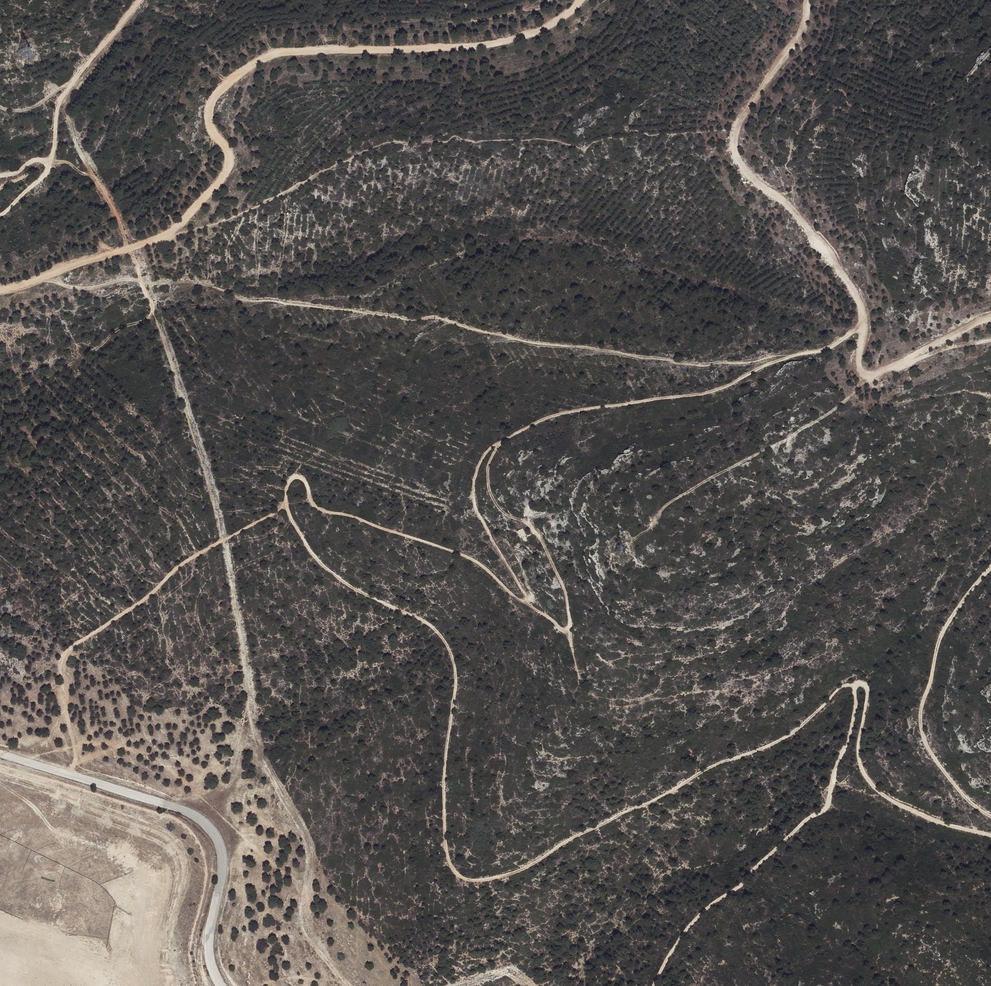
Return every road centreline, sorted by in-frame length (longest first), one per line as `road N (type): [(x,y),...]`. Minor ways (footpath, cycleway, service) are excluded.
road 1 (track): [(867,332),(767,365),(723,389),(568,412),(505,439),(494,454),(489,487),(499,510),(529,524),(562,582),(572,627),(564,630),(477,562),(321,511),(305,480),(288,479),(285,510),(316,558),(357,593),(420,618),(452,656),(446,842),(452,868),(472,881),(508,875),(712,765),(770,746),(838,691),(850,686),(857,694),(829,806),(702,914),(656,985)]
road 2 (track): [(581,0),(565,19),(488,47),(282,53),(218,94),(211,127),(231,162),(176,230),(0,292)]
road 3 (track): [(990,316),(865,375),(864,305),(820,242),(736,157),(738,127),(801,40),(809,0)]
road 4 (track): [(865,375),(843,404),(693,488),(629,540)]
road 5 (track): [(990,815),(933,757),(921,714),(942,633),(990,569)]
road 6 (track): [(850,686),(867,684),(860,754),(881,793),(941,824),(990,835)]
road 7 (track): [(47,162),(61,98),(144,0)]
road 8 (track): [(521,601),(525,594),(473,500),(482,458),(505,439)]
road 9 (track): [(0,214),(45,174),(47,162),(34,160),(0,176)]

